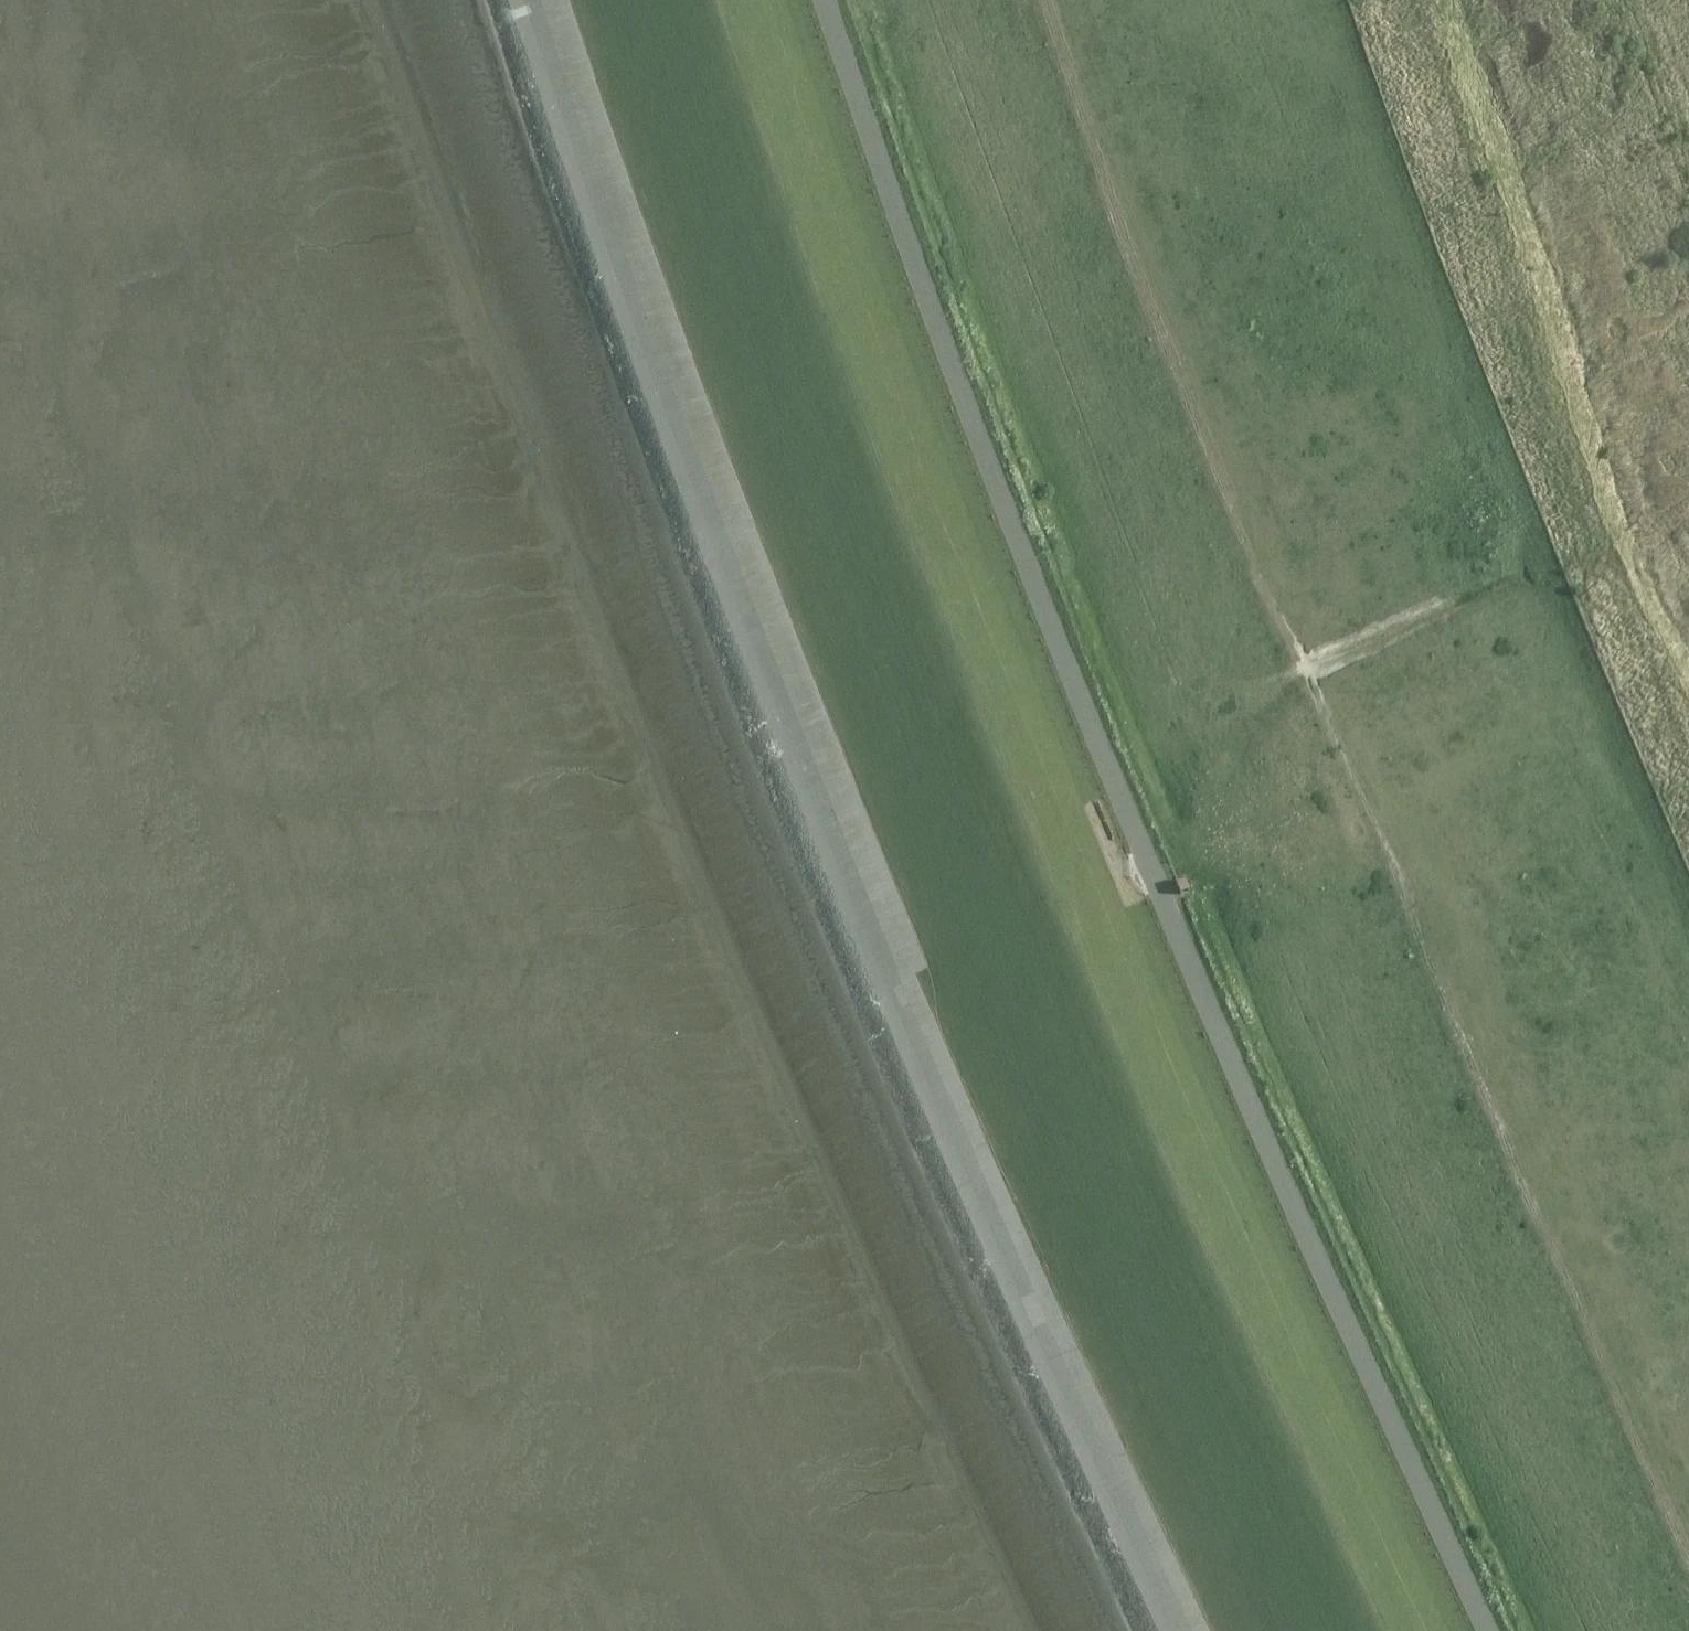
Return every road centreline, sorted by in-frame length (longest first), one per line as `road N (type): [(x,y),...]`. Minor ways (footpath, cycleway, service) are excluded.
road 1 (track): [(1186,1630),(1023,1279),(864,903),(717,535),(532,0)]

